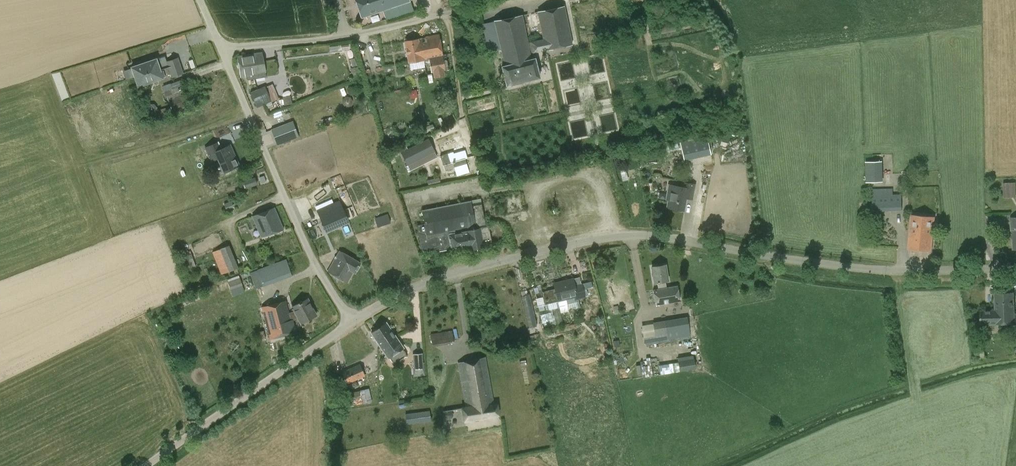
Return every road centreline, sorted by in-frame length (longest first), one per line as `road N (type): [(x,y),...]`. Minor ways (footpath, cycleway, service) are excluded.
road 1 (unclassified): [(350,322),(442,276),(618,236),(896,271),(1015,268)]
road 2 (unclassified): [(350,322),(318,271),(222,49)]
road 3 (unclassified): [(222,49),(352,36),(513,0)]
road 4 (unclassified): [(149,465),(350,322)]

